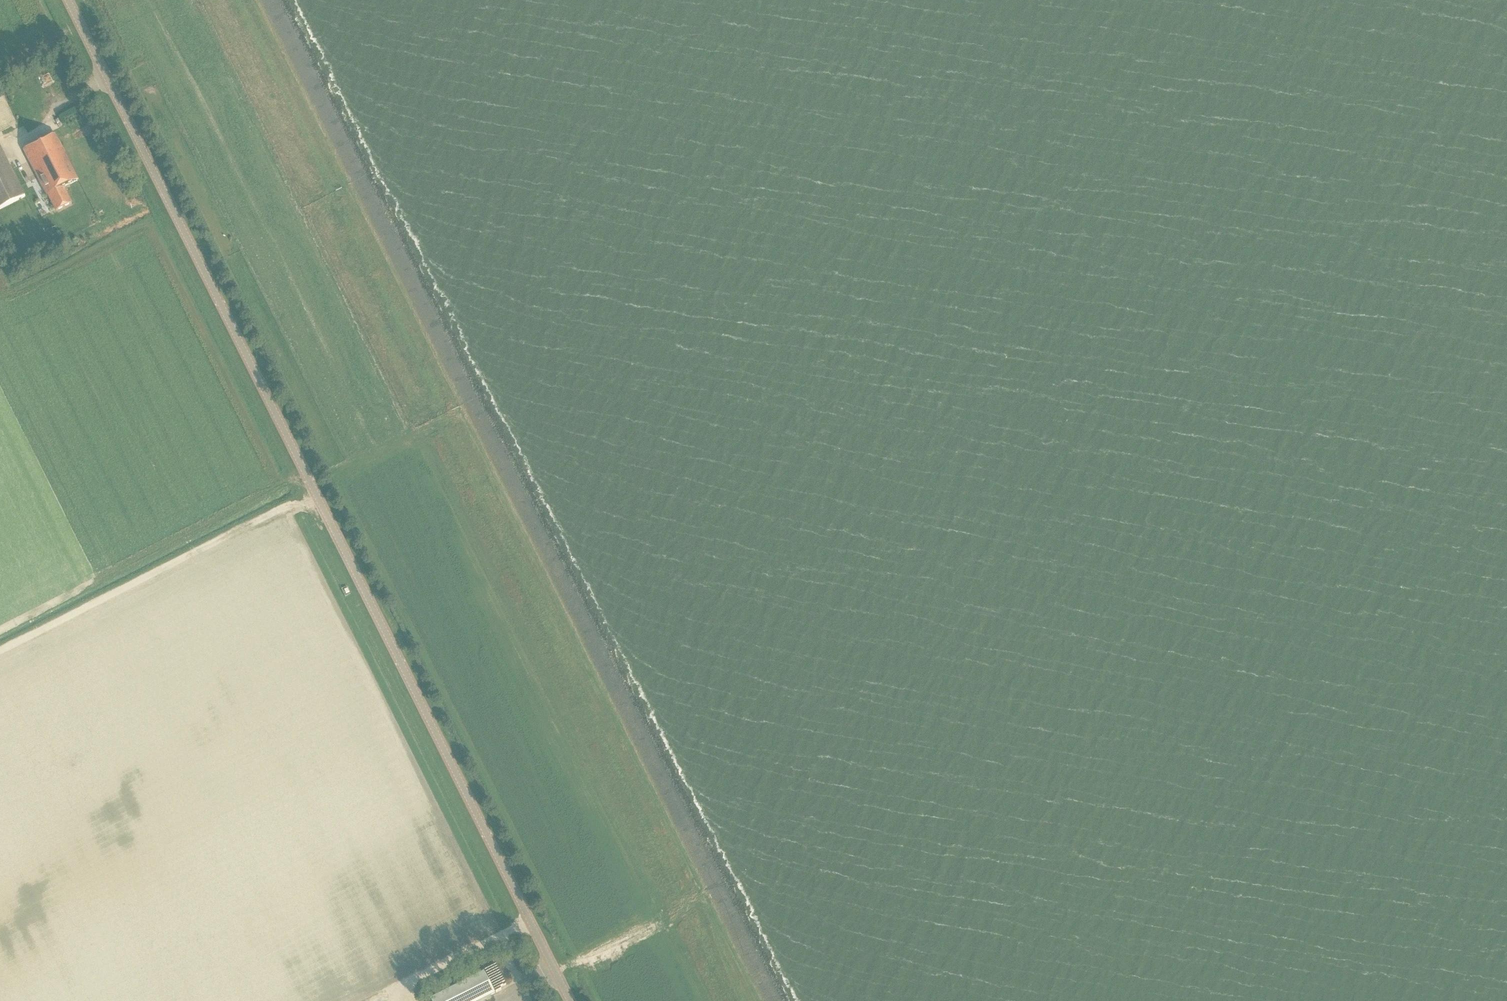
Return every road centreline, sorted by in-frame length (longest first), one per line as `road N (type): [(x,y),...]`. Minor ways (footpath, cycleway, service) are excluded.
road 1 (tertiary): [(570,1000),(68,0)]

